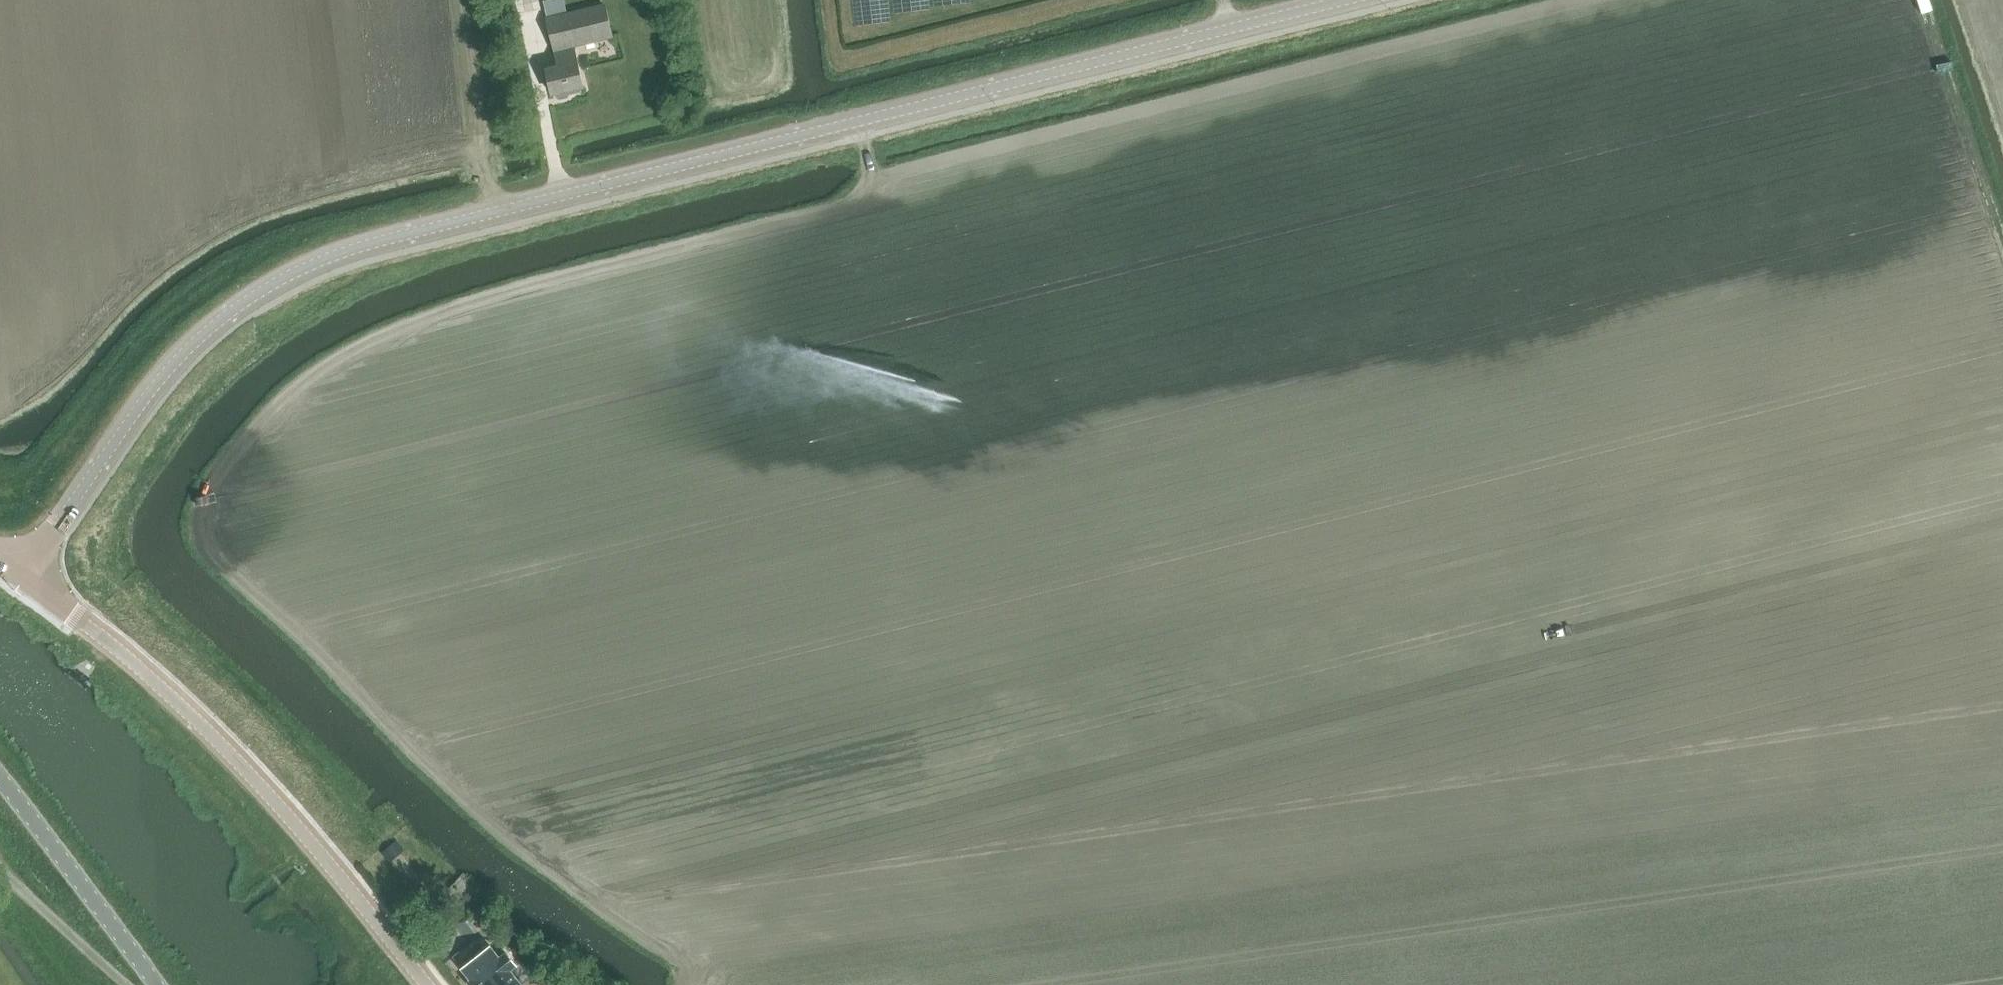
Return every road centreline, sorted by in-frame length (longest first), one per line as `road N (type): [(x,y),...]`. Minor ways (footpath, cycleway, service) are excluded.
road 1 (tertiary): [(23,574),(174,362),(213,323),(300,269),(437,225),(1340,0)]
road 2 (tertiary): [(429,984),(217,740),(23,574)]
road 3 (tertiary): [(158,984),(0,778)]

